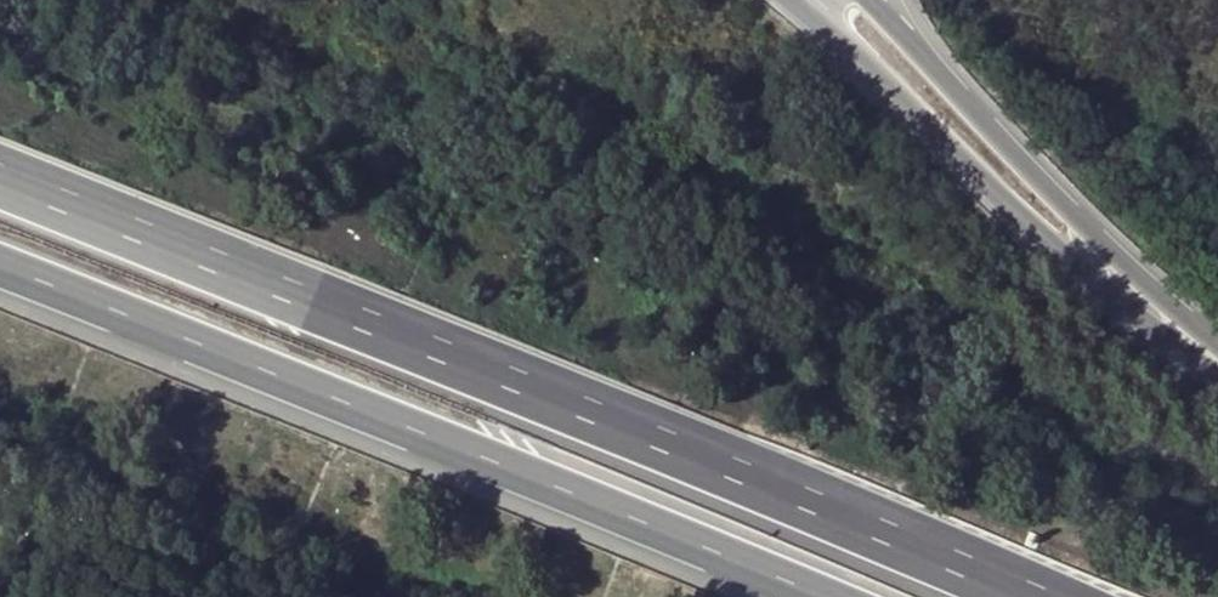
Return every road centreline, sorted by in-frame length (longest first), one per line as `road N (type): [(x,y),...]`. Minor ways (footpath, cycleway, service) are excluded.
road 1 (motorway): [(1129,596),(983,524),(0,130)]
road 2 (motorway): [(0,317),(711,596)]
road 3 (tertiary): [(805,15),(1117,300),(1217,374)]
road 4 (tertiary): [(1217,348),(961,106),(870,0)]

